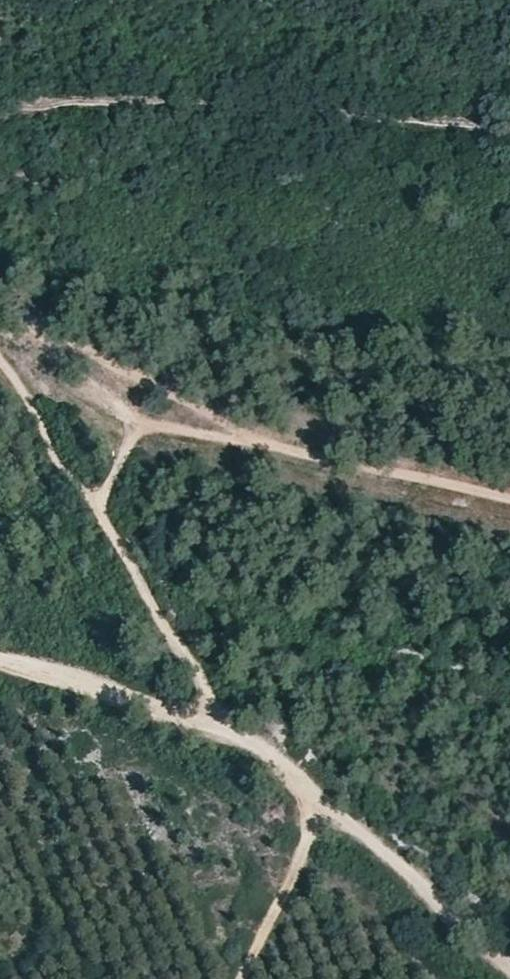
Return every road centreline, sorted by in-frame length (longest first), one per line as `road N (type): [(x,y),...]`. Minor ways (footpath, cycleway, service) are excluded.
road 1 (track): [(0,363),(99,510),(197,675),(217,725)]
road 2 (track): [(217,725),(271,753),(509,966)]
road 3 (track): [(509,500),(139,422)]
road 4 (track): [(0,662),(87,679),(217,725)]
road 5 (track): [(324,800),(241,978)]

